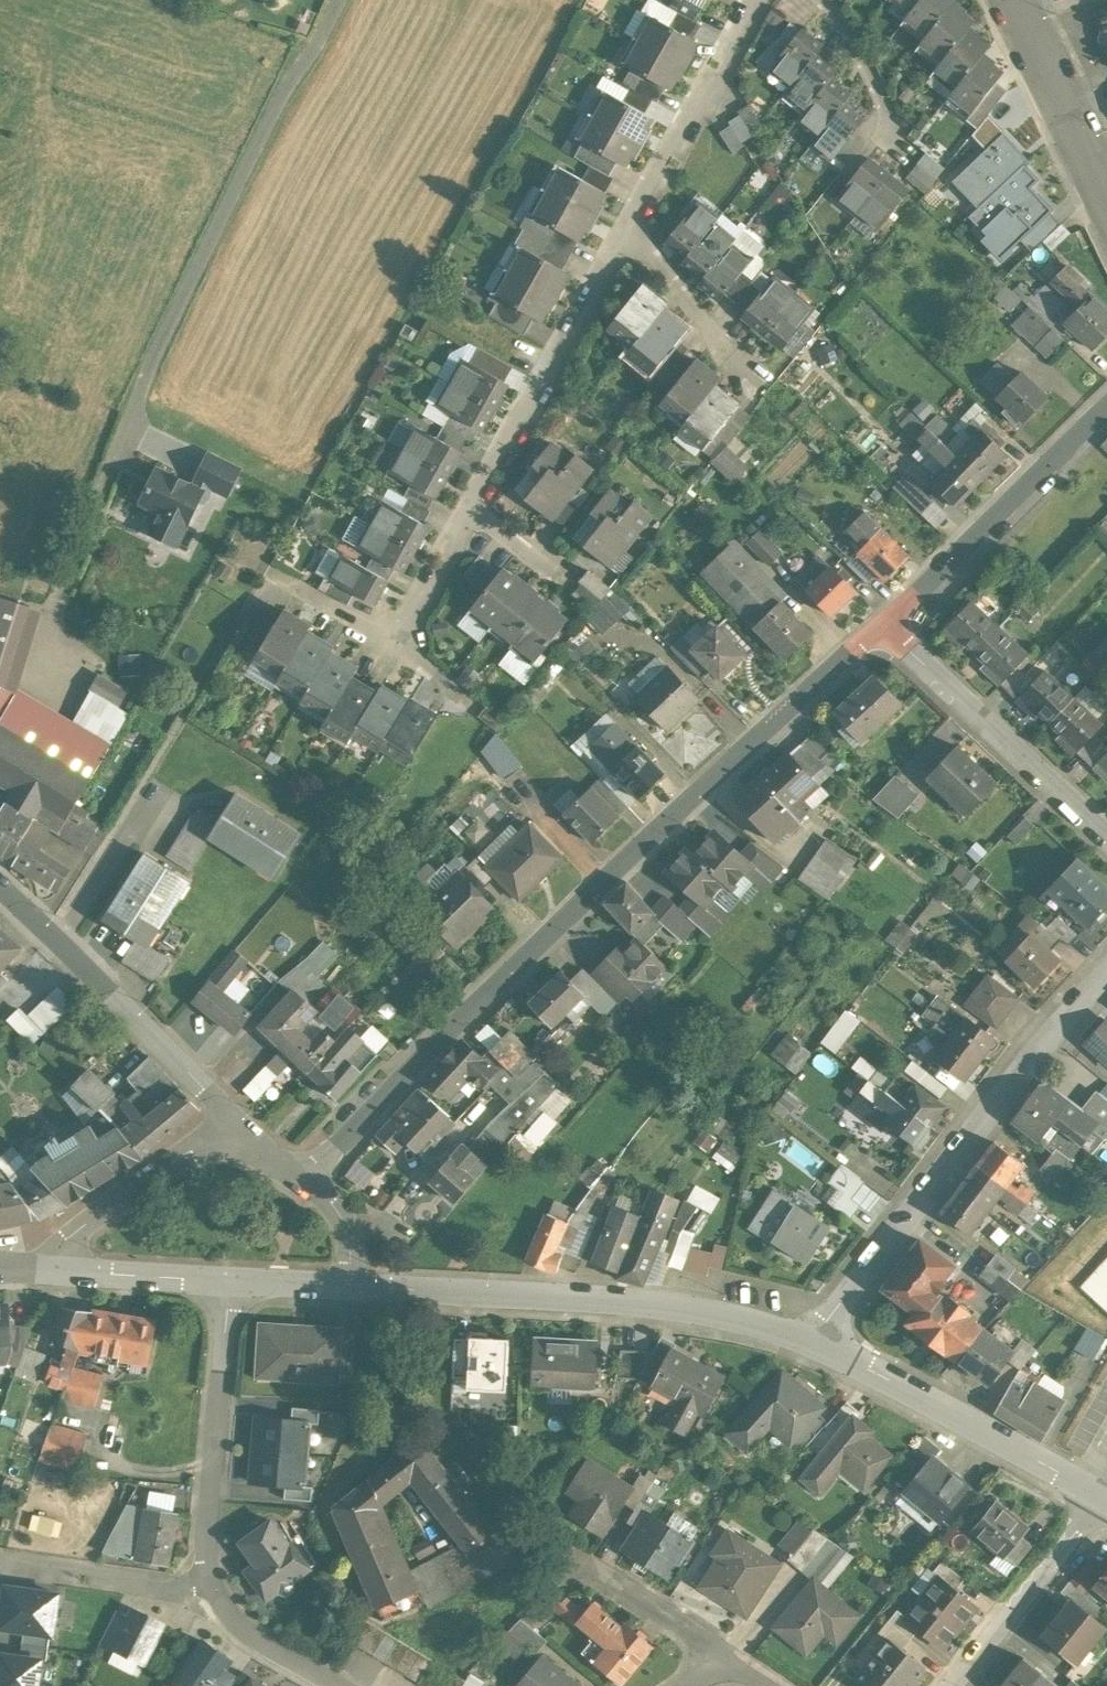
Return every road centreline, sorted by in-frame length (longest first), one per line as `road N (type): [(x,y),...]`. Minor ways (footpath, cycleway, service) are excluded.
road 1 (residential): [(306,1180),(444,1034),(884,627)]
road 2 (residential): [(813,1340),(674,1304),(347,1285)]
road 3 (residential): [(813,1340),(1106,972)]
road 4 (residential): [(1095,1494),(813,1340)]
road 5 (residential): [(232,1119),(0,898)]
road 6 (residential): [(470,510),(622,235)]
road 7 (residential): [(884,627),(1106,408)]
road 8 (residential): [(232,1283),(206,1588)]
road 9 (residential): [(884,627),(1106,837)]
road 10 (residential): [(622,235),(757,0)]
road 11 (residential): [(951,1685),(1095,1494)]
road 12 (residential): [(232,1119),(63,1245),(55,1270)]
road 13 (residential): [(1014,0),(1106,193)]
road 14 (residential): [(206,1588),(0,1561)]
road 15 (residential): [(825,0),(883,101),(878,132),(912,159)]
road 16 (residential): [(622,235),(644,247),(713,334),(748,364)]
road 17 (residential): [(55,1270),(232,1283)]
road 18 (residential): [(587,1566),(722,1657)]
road 19 (residential): [(206,1588),(242,1631),(334,1685)]
road 20 (residential): [(392,651),(470,510)]
road 21 (residential): [(392,651),(269,576)]
road 22 (residential): [(470,510),(576,585)]
road 23 (residential): [(347,1285),(350,1241),(337,1211),(306,1180)]

